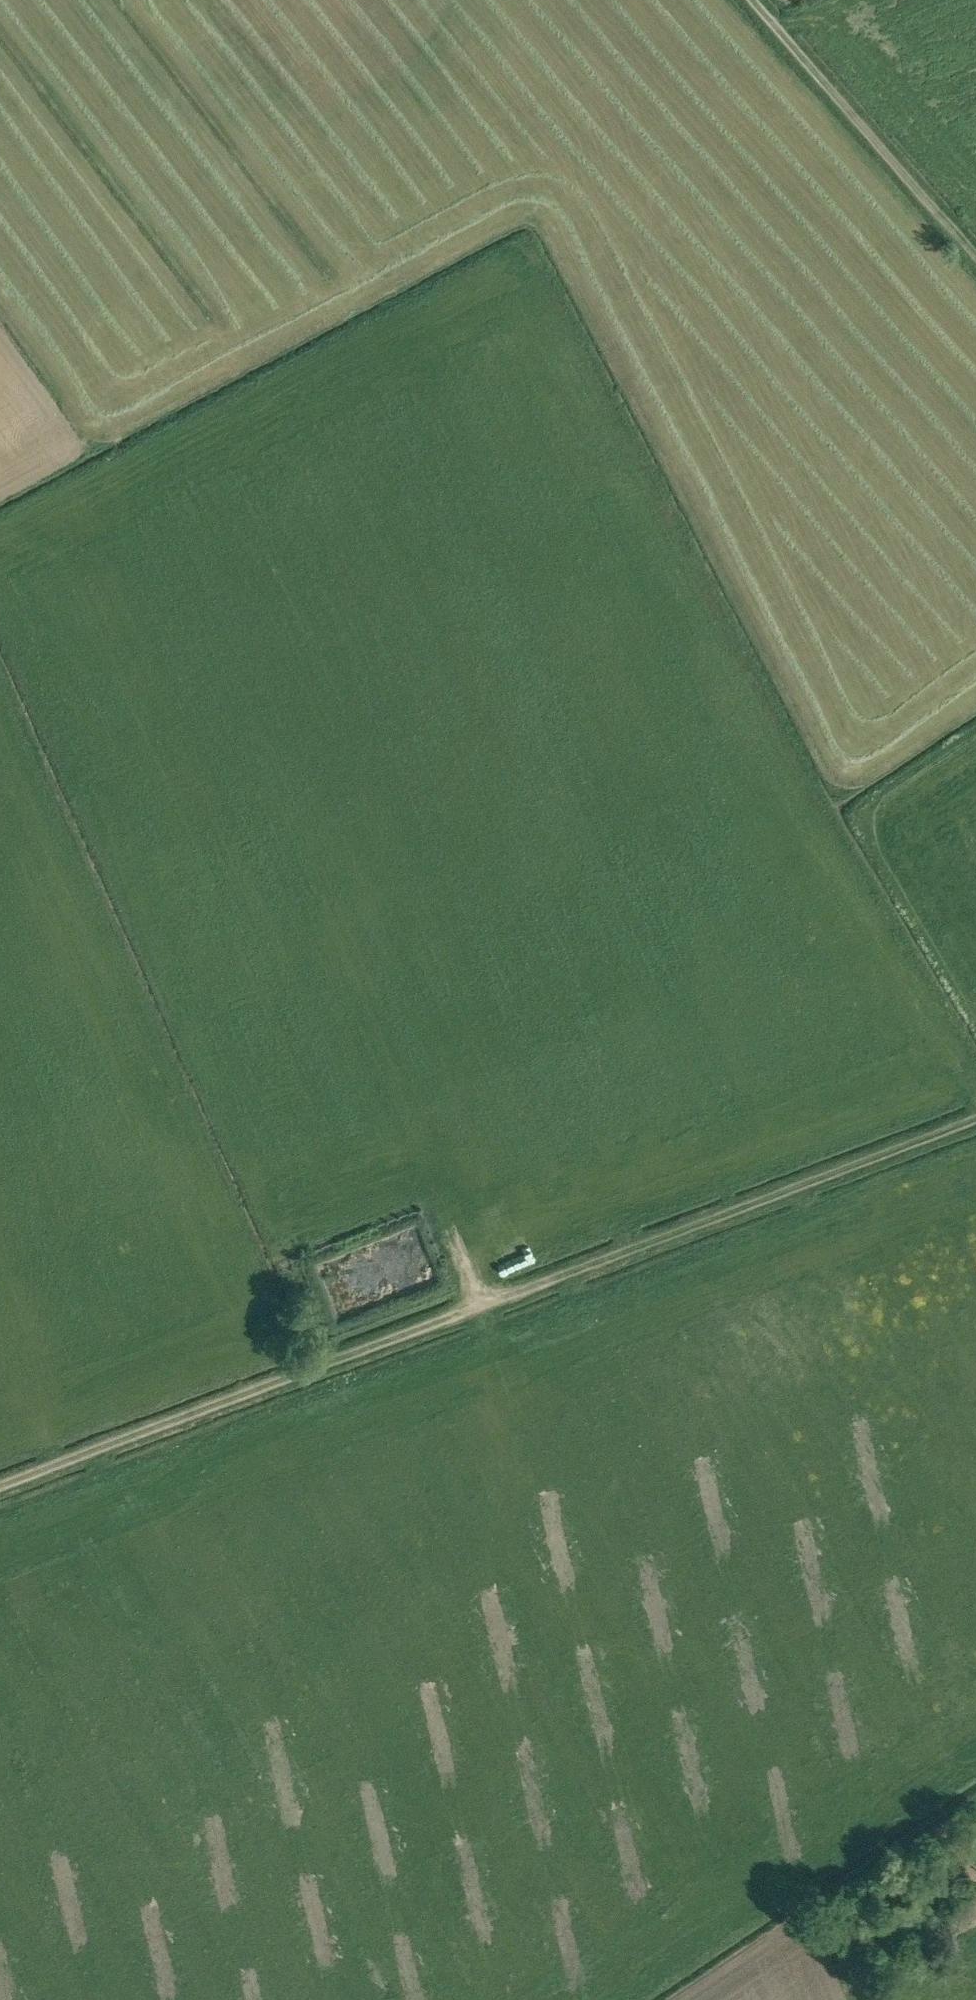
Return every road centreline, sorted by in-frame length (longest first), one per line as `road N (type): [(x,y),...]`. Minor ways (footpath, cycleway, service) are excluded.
road 1 (track): [(0,1485),(975,1117)]
road 2 (track): [(752,0),(975,263)]

